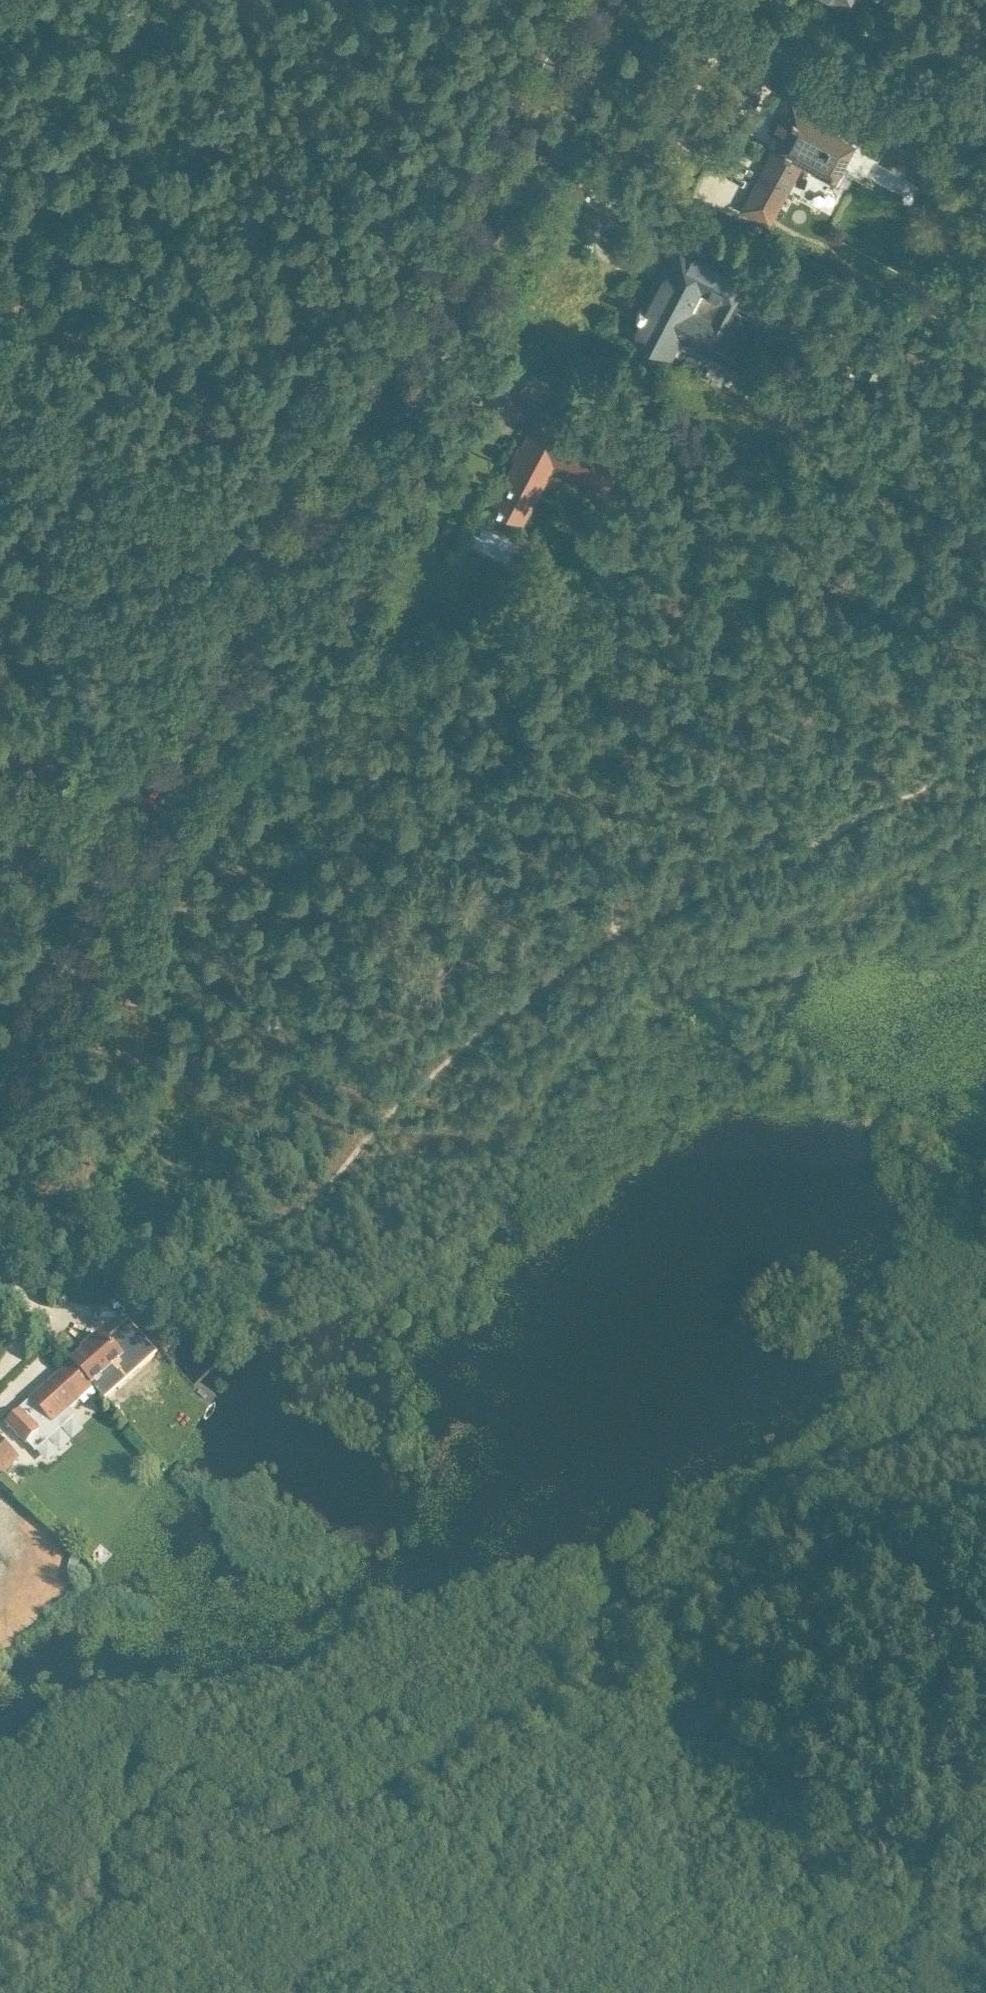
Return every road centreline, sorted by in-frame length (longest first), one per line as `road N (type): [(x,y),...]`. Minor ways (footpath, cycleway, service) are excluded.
road 1 (secondary): [(0,1086),(578,0)]
road 2 (residential): [(434,352),(452,345),(635,0)]

